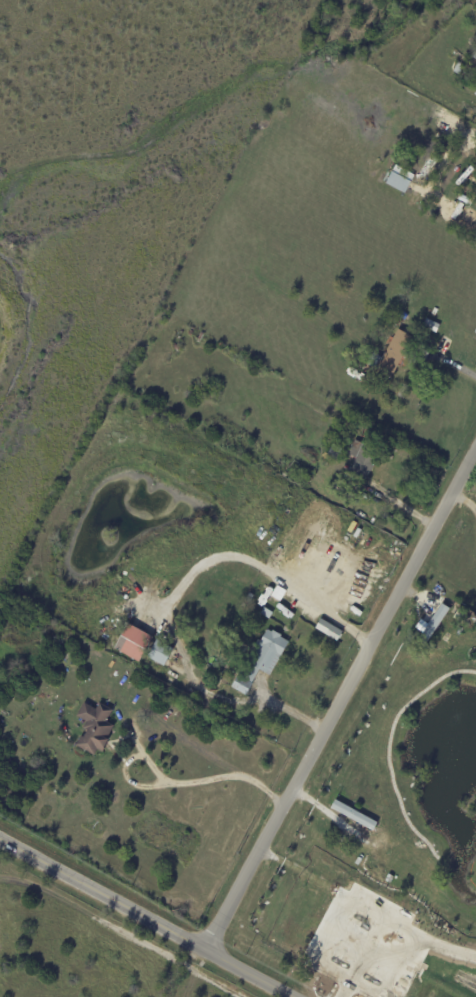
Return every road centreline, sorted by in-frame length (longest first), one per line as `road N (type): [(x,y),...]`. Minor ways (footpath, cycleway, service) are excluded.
road 1 (residential): [(213,960),(475,448)]
road 2 (residential): [(413,562),(106,402)]
road 3 (tertiary): [(285,996),(0,837)]

